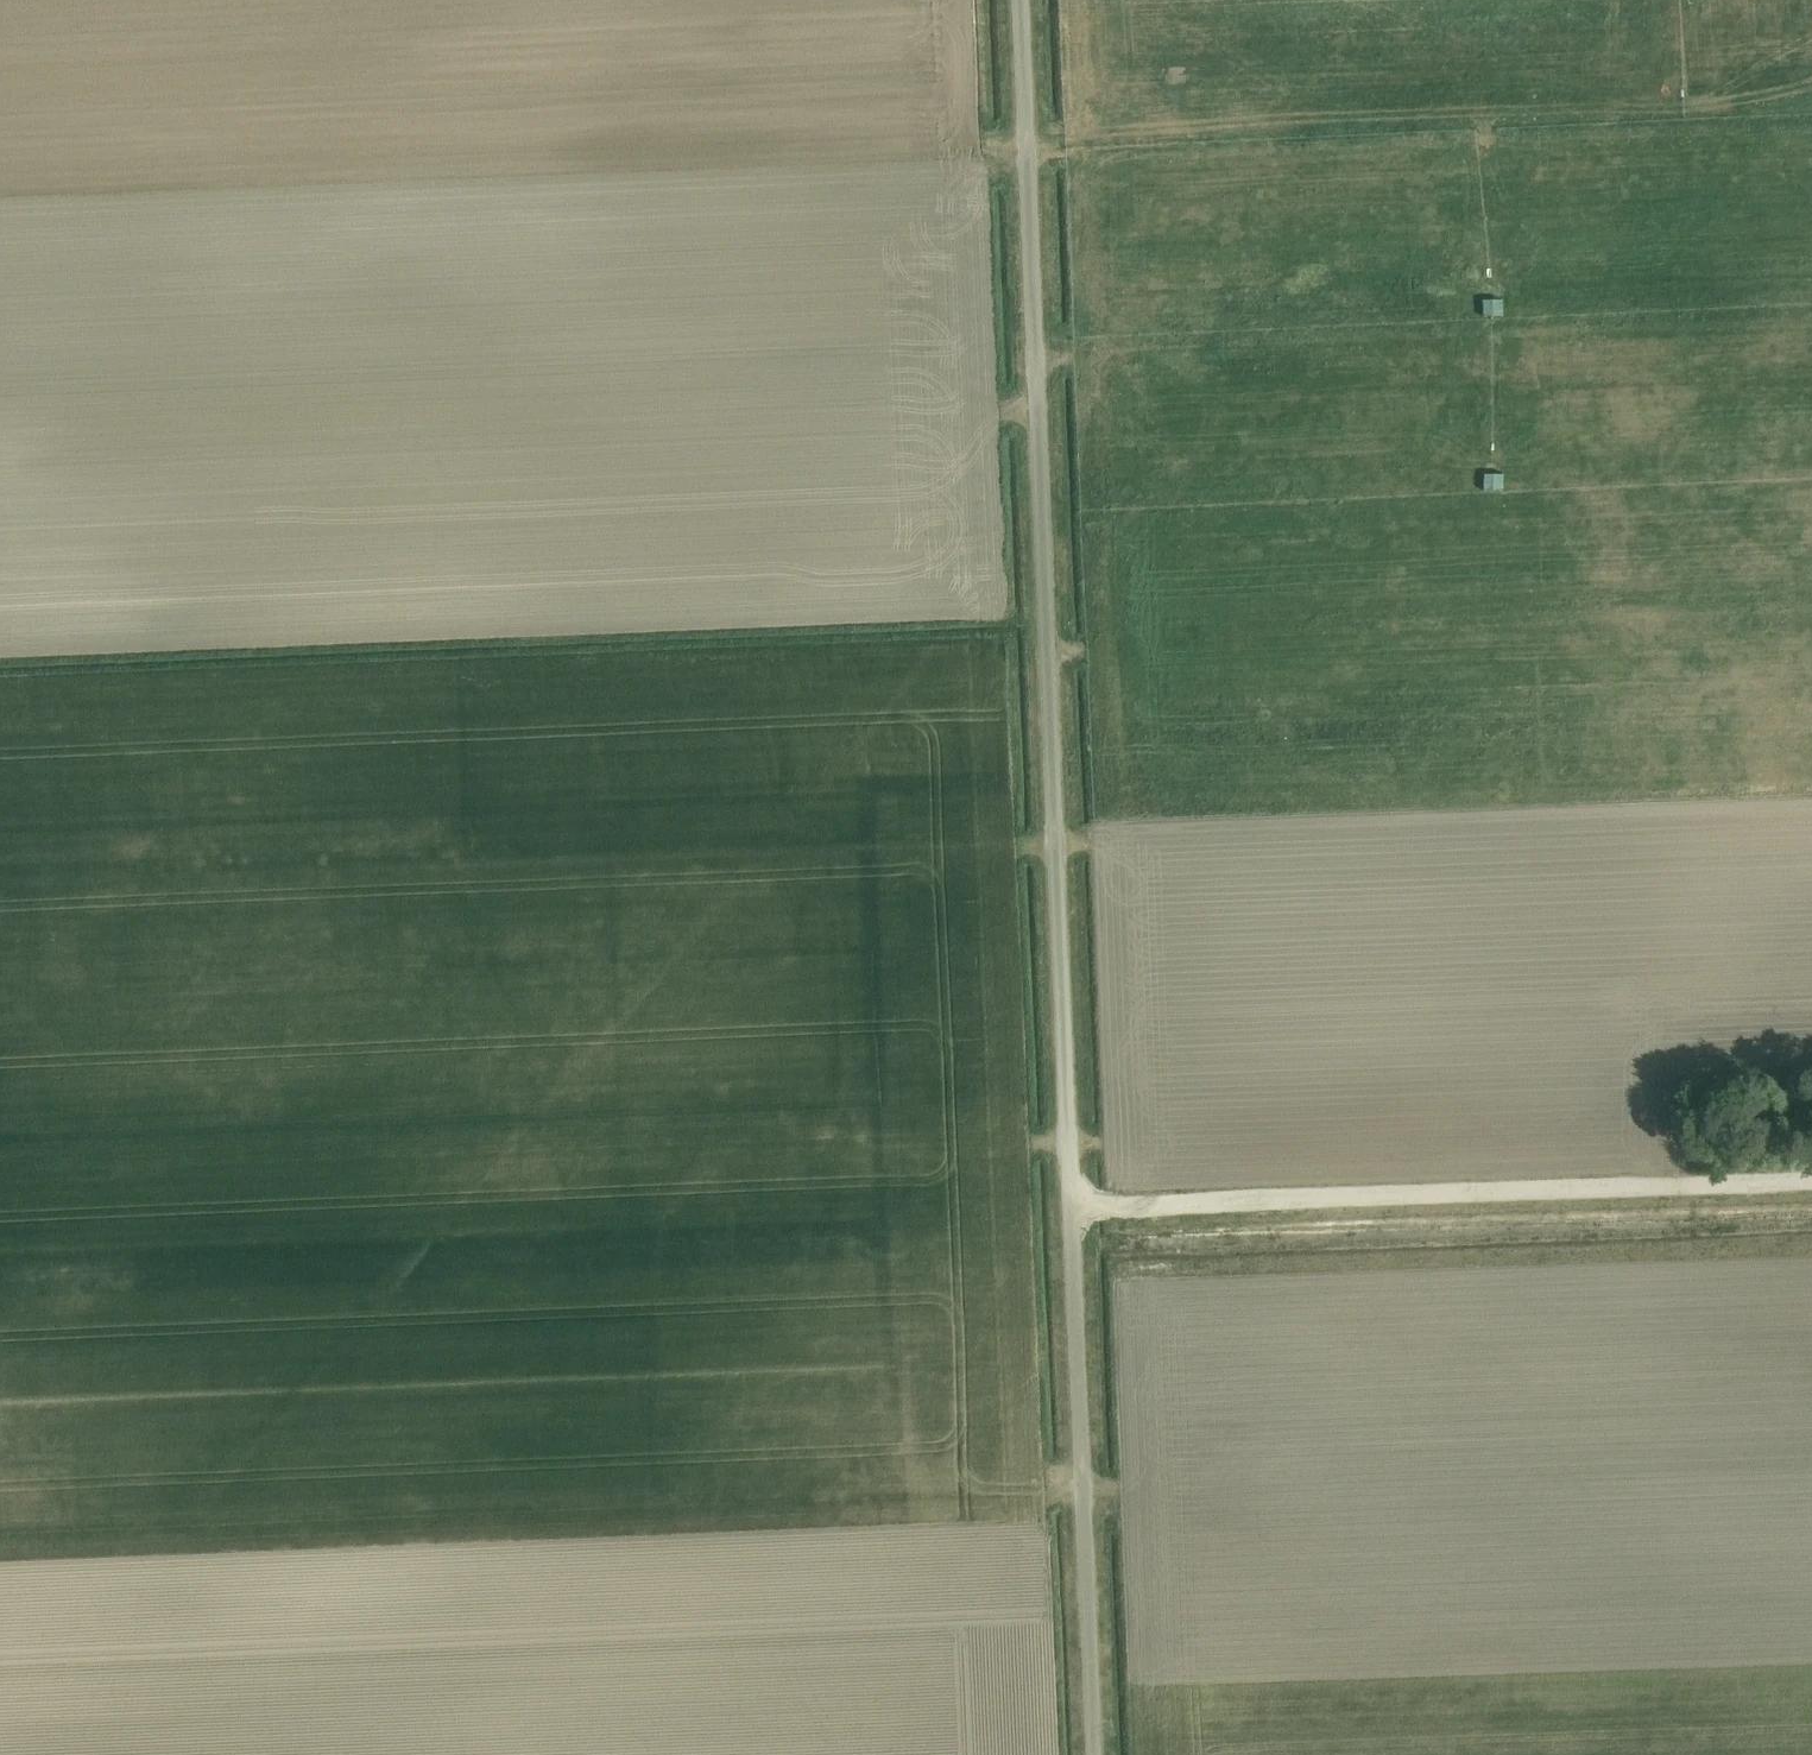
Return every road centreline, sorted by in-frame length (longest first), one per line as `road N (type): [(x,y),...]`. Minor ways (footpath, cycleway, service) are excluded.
road 1 (unclassified): [(1096,1754),(1026,0)]
road 2 (track): [(1072,1207),(1811,1180)]

